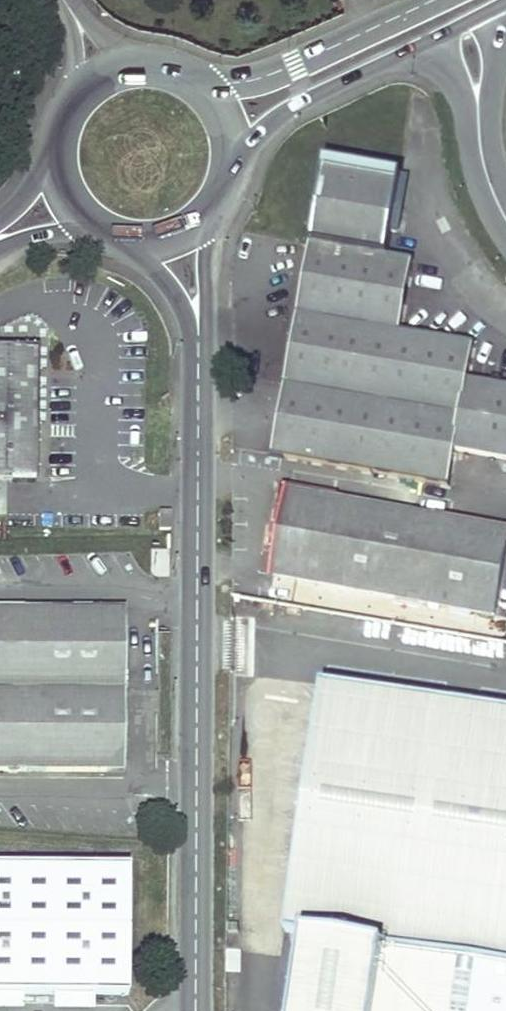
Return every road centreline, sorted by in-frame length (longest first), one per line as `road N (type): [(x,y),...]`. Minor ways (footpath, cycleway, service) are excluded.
road 1 (unclassified): [(196,1010),(198,342)]
road 2 (secondary): [(434,0),(269,75),(198,79)]
road 3 (secondary): [(238,156),(293,105),(417,47)]
road 4 (tertiary): [(479,139),(505,5)]
road 5 (unclassified): [(198,342),(212,219)]

